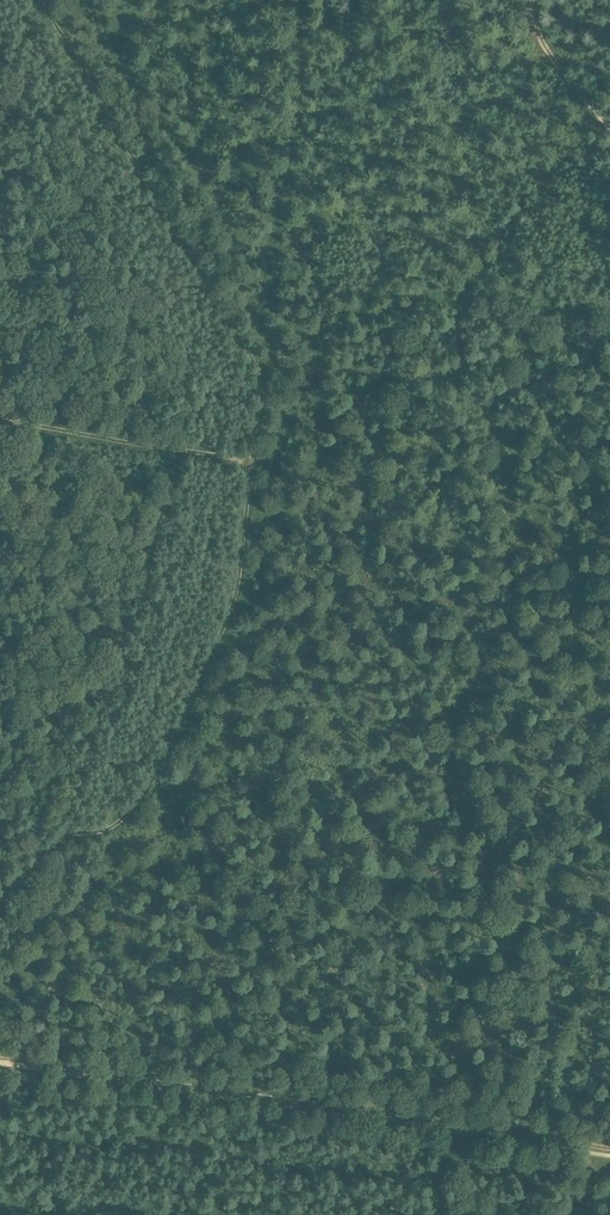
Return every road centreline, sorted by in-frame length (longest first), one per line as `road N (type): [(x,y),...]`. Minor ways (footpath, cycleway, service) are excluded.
road 1 (track): [(35,0),(247,363),(254,416),(230,609),(143,783),(116,823),(56,839),(0,897)]
road 2 (track): [(609,1145),(0,1057)]
road 3 (track): [(0,411),(52,431),(250,467)]
road 4 (track): [(116,823),(88,864),(0,949)]
road 5 (track): [(532,0),(543,42),(609,127)]

